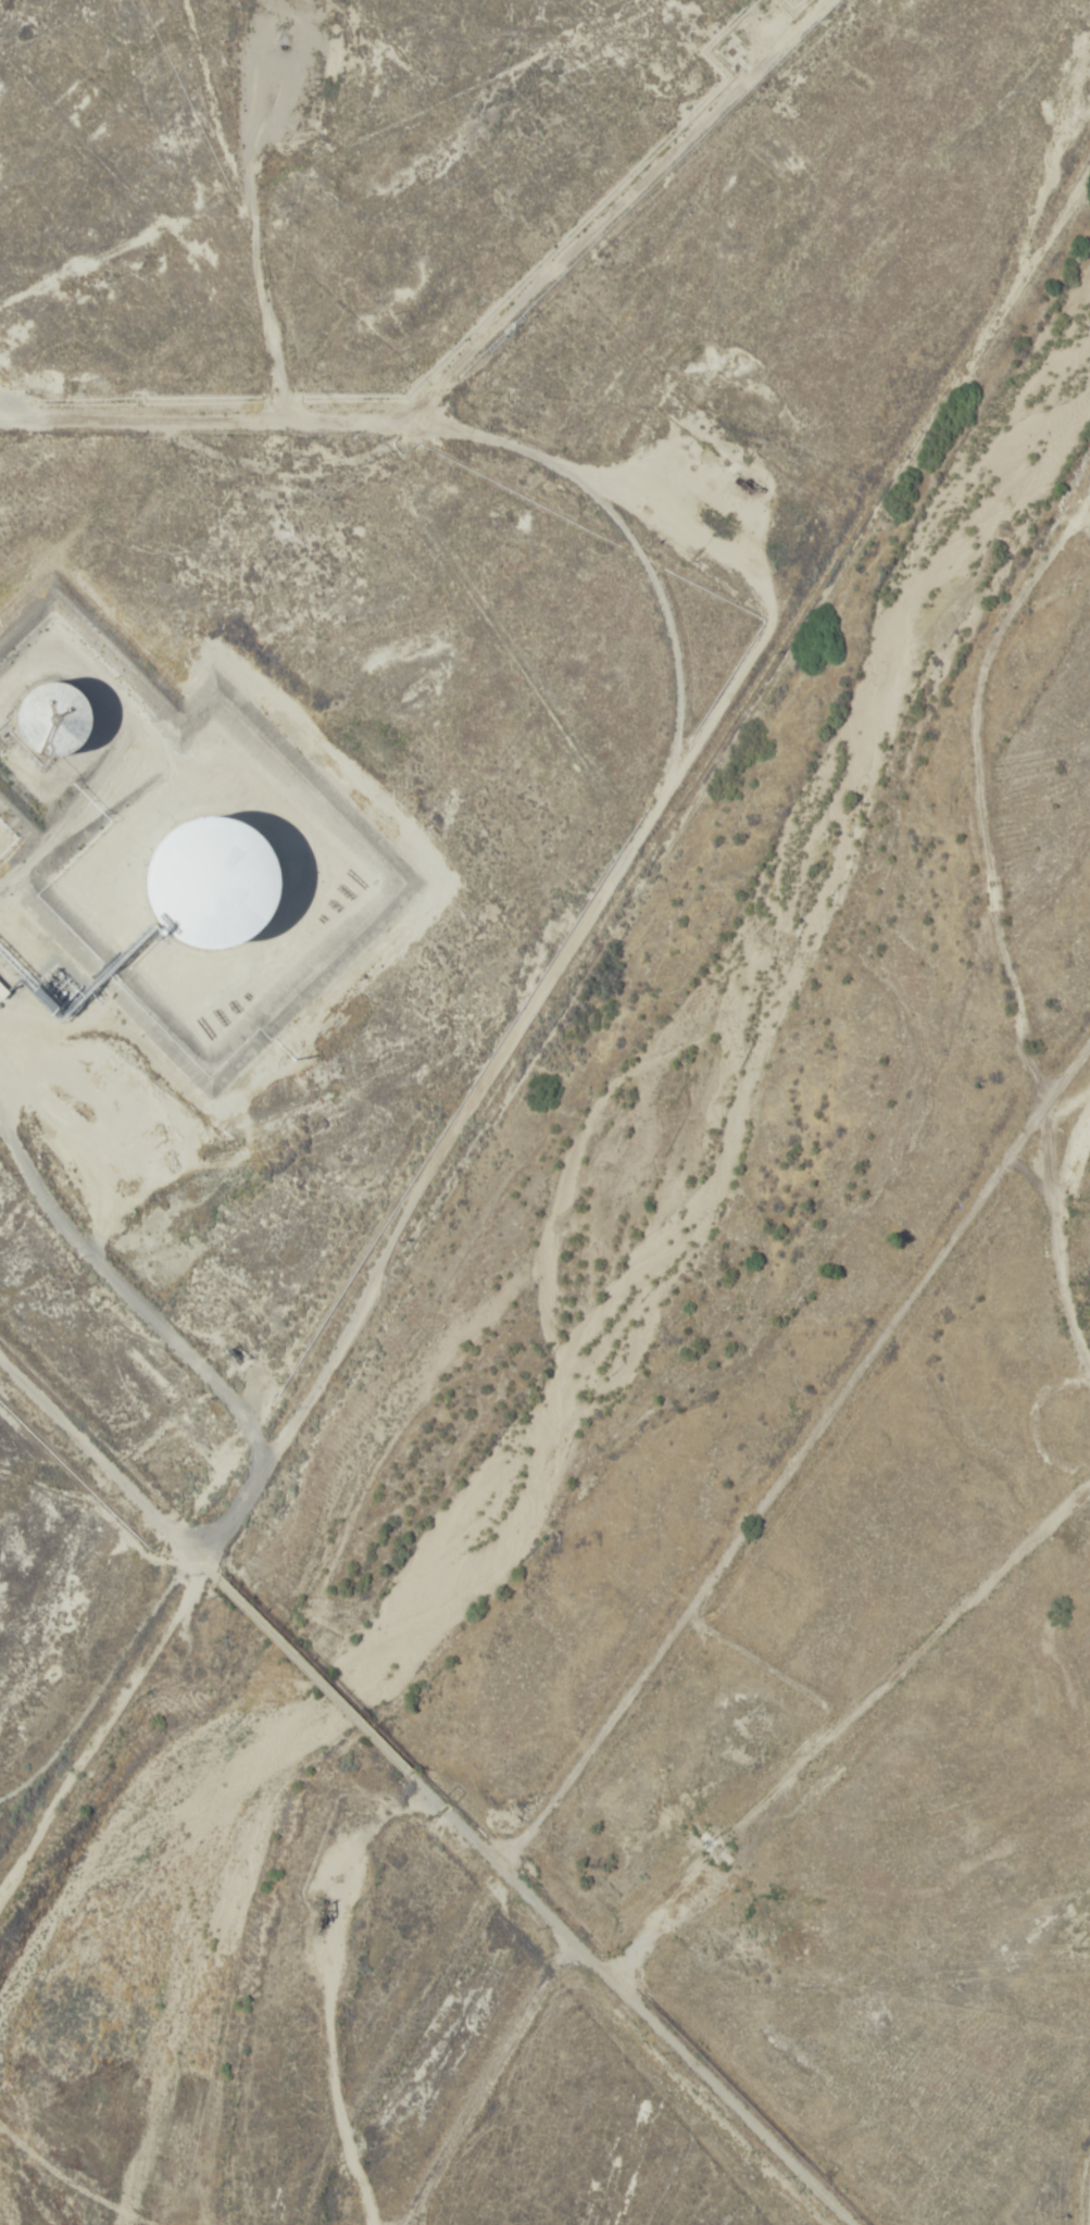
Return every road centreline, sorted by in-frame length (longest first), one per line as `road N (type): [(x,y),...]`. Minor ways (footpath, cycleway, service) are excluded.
road 1 (track): [(1089,55),(792,542),(728,730),(480,1100),(236,1403),(180,1547),(32,1758),(0,1775)]
road 2 (track): [(1089,468),(995,622),(968,707),(437,1386),(1028,1120),(1070,1345),(1089,1370)]
road 3 (track): [(480,1100),(451,1070),(707,675),(675,562),(599,467),(410,409),(0,443)]
road 4 (track): [(129,1485),(180,1547),(561,1934),(764,2104),(867,2224)]
road 5 (track): [(496,1861),(1089,1029)]
road 6 (track): [(610,1970),(1089,1457)]
road 7 (track): [(410,409),(829,0)]
road 8 (track): [(0,1883),(199,1562)]
road 9 (track): [(236,1403),(0,1131)]
road 10 (track): [(389,2224),(561,1934)]
road 11 (track): [(0,1354),(129,1485)]
road 12 (track): [(0,1042),(58,979),(41,951),(0,919)]

